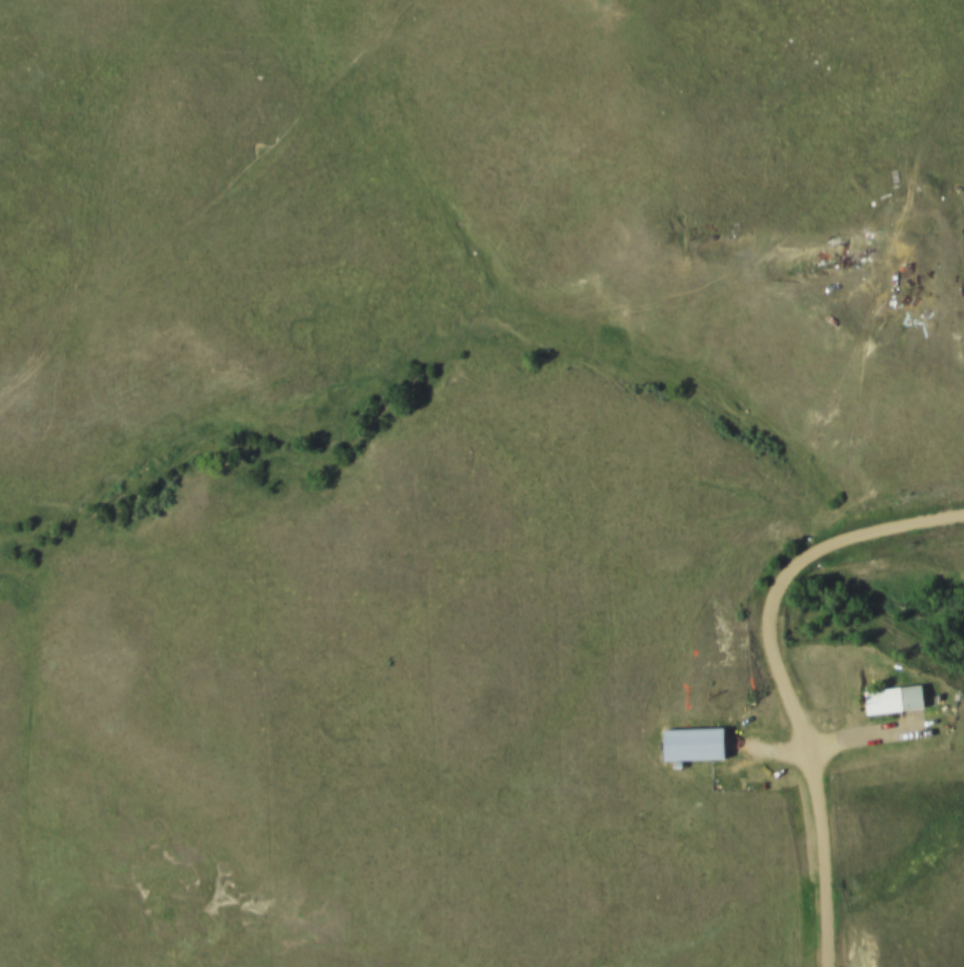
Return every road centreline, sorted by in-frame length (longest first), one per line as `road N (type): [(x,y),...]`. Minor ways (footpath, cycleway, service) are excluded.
road 1 (residential): [(963,519),(840,548),(798,569),(776,602),(775,635),(824,788),(834,966)]
road 2 (track): [(895,246),(915,199),(917,141),(963,71)]

